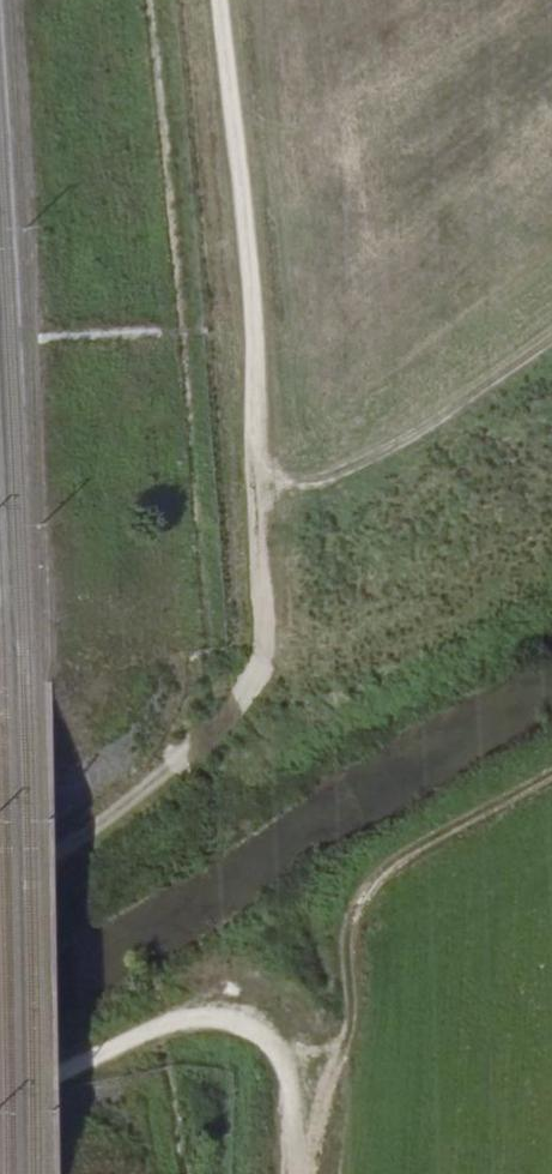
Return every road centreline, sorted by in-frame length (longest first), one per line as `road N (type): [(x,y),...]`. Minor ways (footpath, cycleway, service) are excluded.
road 1 (track): [(0,870),(114,815),(214,731),(259,673),(268,633),(261,356),(222,0)]
road 2 (track): [(0,1111),(89,1060),(210,1022),(269,1027),(294,1076)]
road 3 (track): [(551,339),(381,454),(324,483),(264,477)]

